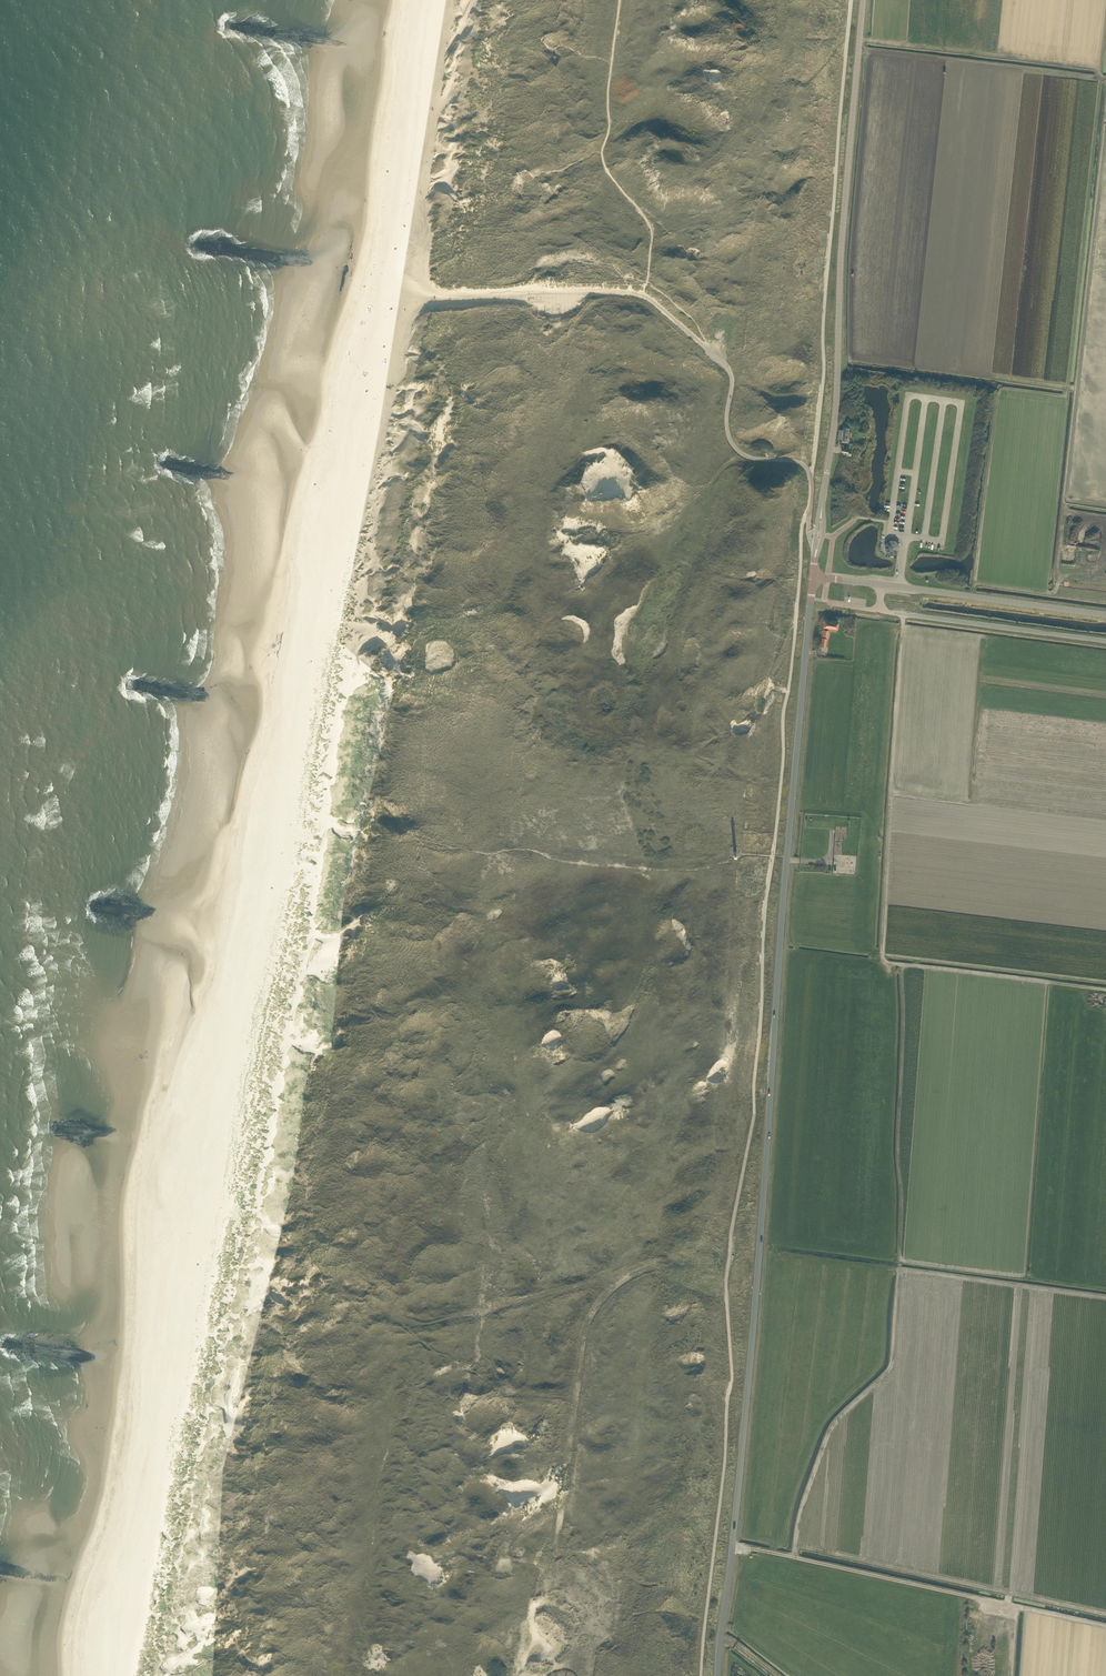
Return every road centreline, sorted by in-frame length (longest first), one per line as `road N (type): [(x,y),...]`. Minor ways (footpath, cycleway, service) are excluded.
road 1 (secondary): [(718,1675),(813,577)]
road 2 (track): [(903,965),(899,1264),(889,1368),(829,1429),(794,1546),(1105,1613)]
road 3 (track): [(903,613),(882,960),(1105,990)]
road 4 (tertiary): [(821,510),(837,388),(864,0)]
road 5 (unclassified): [(1105,641),(879,610)]
road 6 (secondary): [(1105,615),(881,584)]
road 7 (track): [(1007,1604),(793,1557)]

